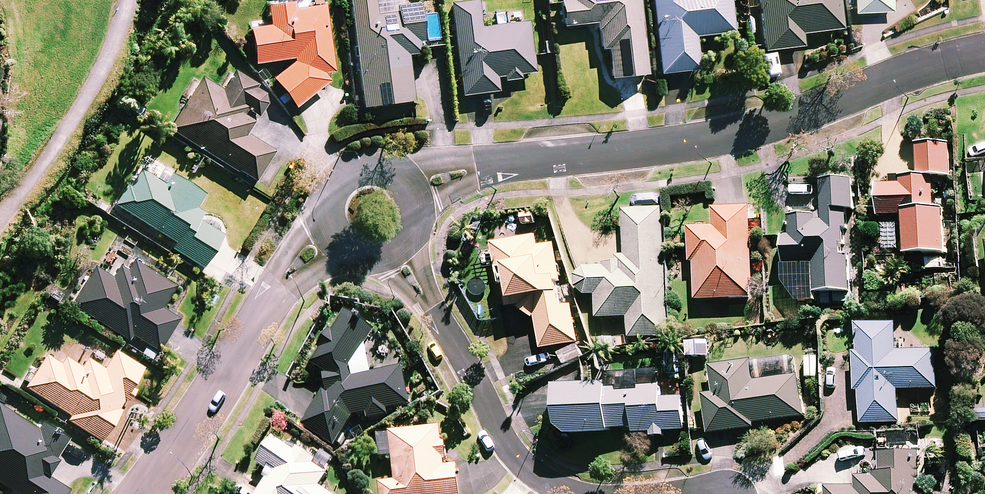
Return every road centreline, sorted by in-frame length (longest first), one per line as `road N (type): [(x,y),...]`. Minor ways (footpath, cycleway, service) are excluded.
road 1 (residential): [(984,58),(779,121),(667,145),(479,168),(409,195)]
road 2 (residential): [(600,493),(549,482),(517,455),(394,248)]
road 3 (residential): [(329,234),(281,282),(141,493)]
road 4 (residential): [(329,234),(328,193),(348,173),(376,169),(409,195)]

